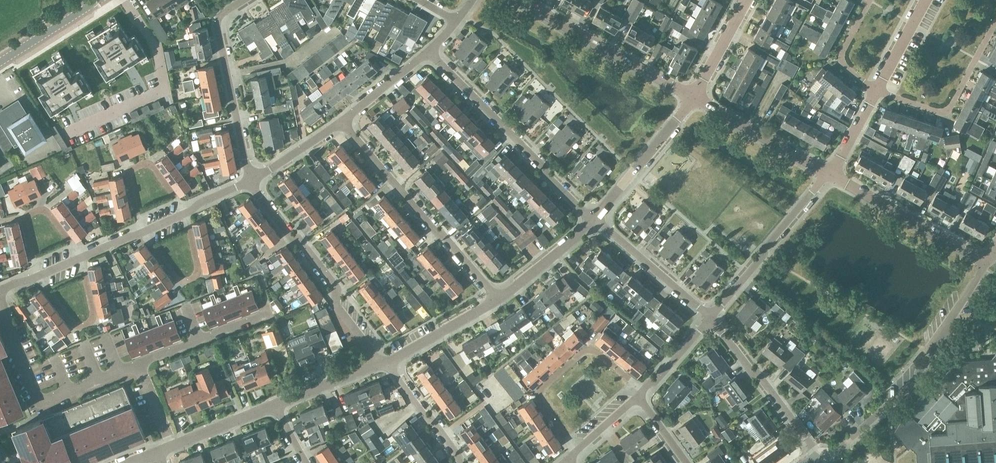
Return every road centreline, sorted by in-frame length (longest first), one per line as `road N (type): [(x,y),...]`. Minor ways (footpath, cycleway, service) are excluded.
road 1 (residential): [(818,459),(875,418),(913,377),(987,261)]
road 2 (residential): [(342,121),(498,300)]
road 3 (residential): [(594,219),(429,51)]
road 4 (residential): [(379,365),(335,305),(336,289),(251,181)]
road 5 (residential): [(139,364),(39,400),(0,302)]
road 6 (residential): [(576,453),(539,392),(587,350),(643,391)]
road 7 (residential): [(518,0),(694,100)]
road 8 (residential): [(251,181),(217,30),(222,15),(244,0)]
road 9 (residential): [(711,321),(831,175)]
road 10 (residential): [(831,175),(987,261)]
road 11 (residential): [(877,91),(938,112),(950,109),(995,22)]
road 12 (residential): [(818,459),(711,321)]
road 13 (residential): [(694,100),(831,175)]
road 14 (residential): [(594,219),(694,100)]
road 15 (residential): [(711,321),(594,219)]
road 16 (residential): [(82,258),(94,313),(86,326),(71,322),(39,277)]
road 17 (residential): [(143,233),(129,180),(137,166),(153,169),(186,213)]
road 18 (residential): [(186,213),(198,267),(190,280),(175,277),(143,233)]
road 19 (residential): [(39,277),(26,226),(34,212),(49,215),(82,258)]
road 20 (residential): [(261,317),(139,364)]
road 21 (residential): [(385,362),(498,300)]
road 22 (residential): [(498,300),(594,219)]
road 23 (residential): [(458,462),(385,362)]

